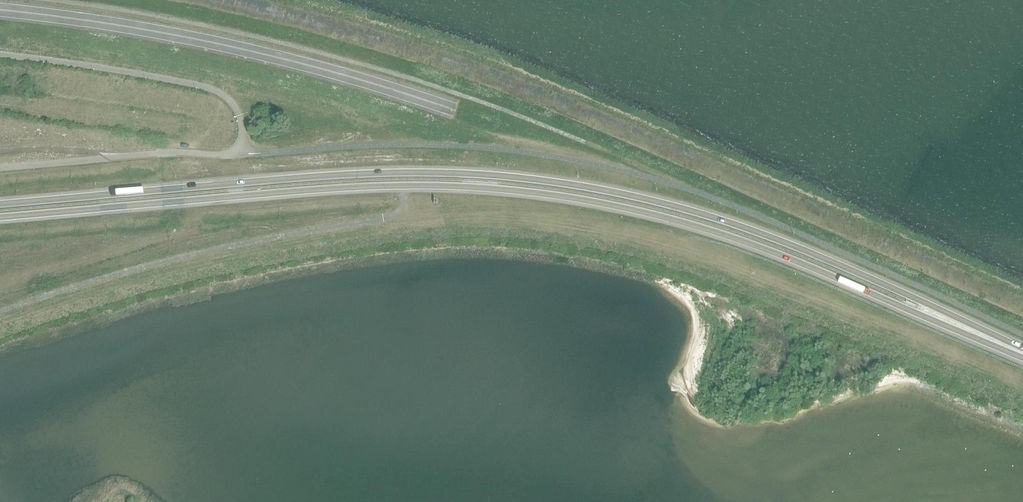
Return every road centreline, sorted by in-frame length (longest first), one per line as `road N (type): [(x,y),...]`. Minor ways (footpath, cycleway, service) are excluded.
road 1 (trunk): [(987,337),(920,301),(727,223),(546,181),(335,174),(0,204)]
road 2 (trunk): [(0,218),(402,186),(545,194),(725,236),(987,337)]
road 3 (unclassified): [(0,167),(244,154)]

